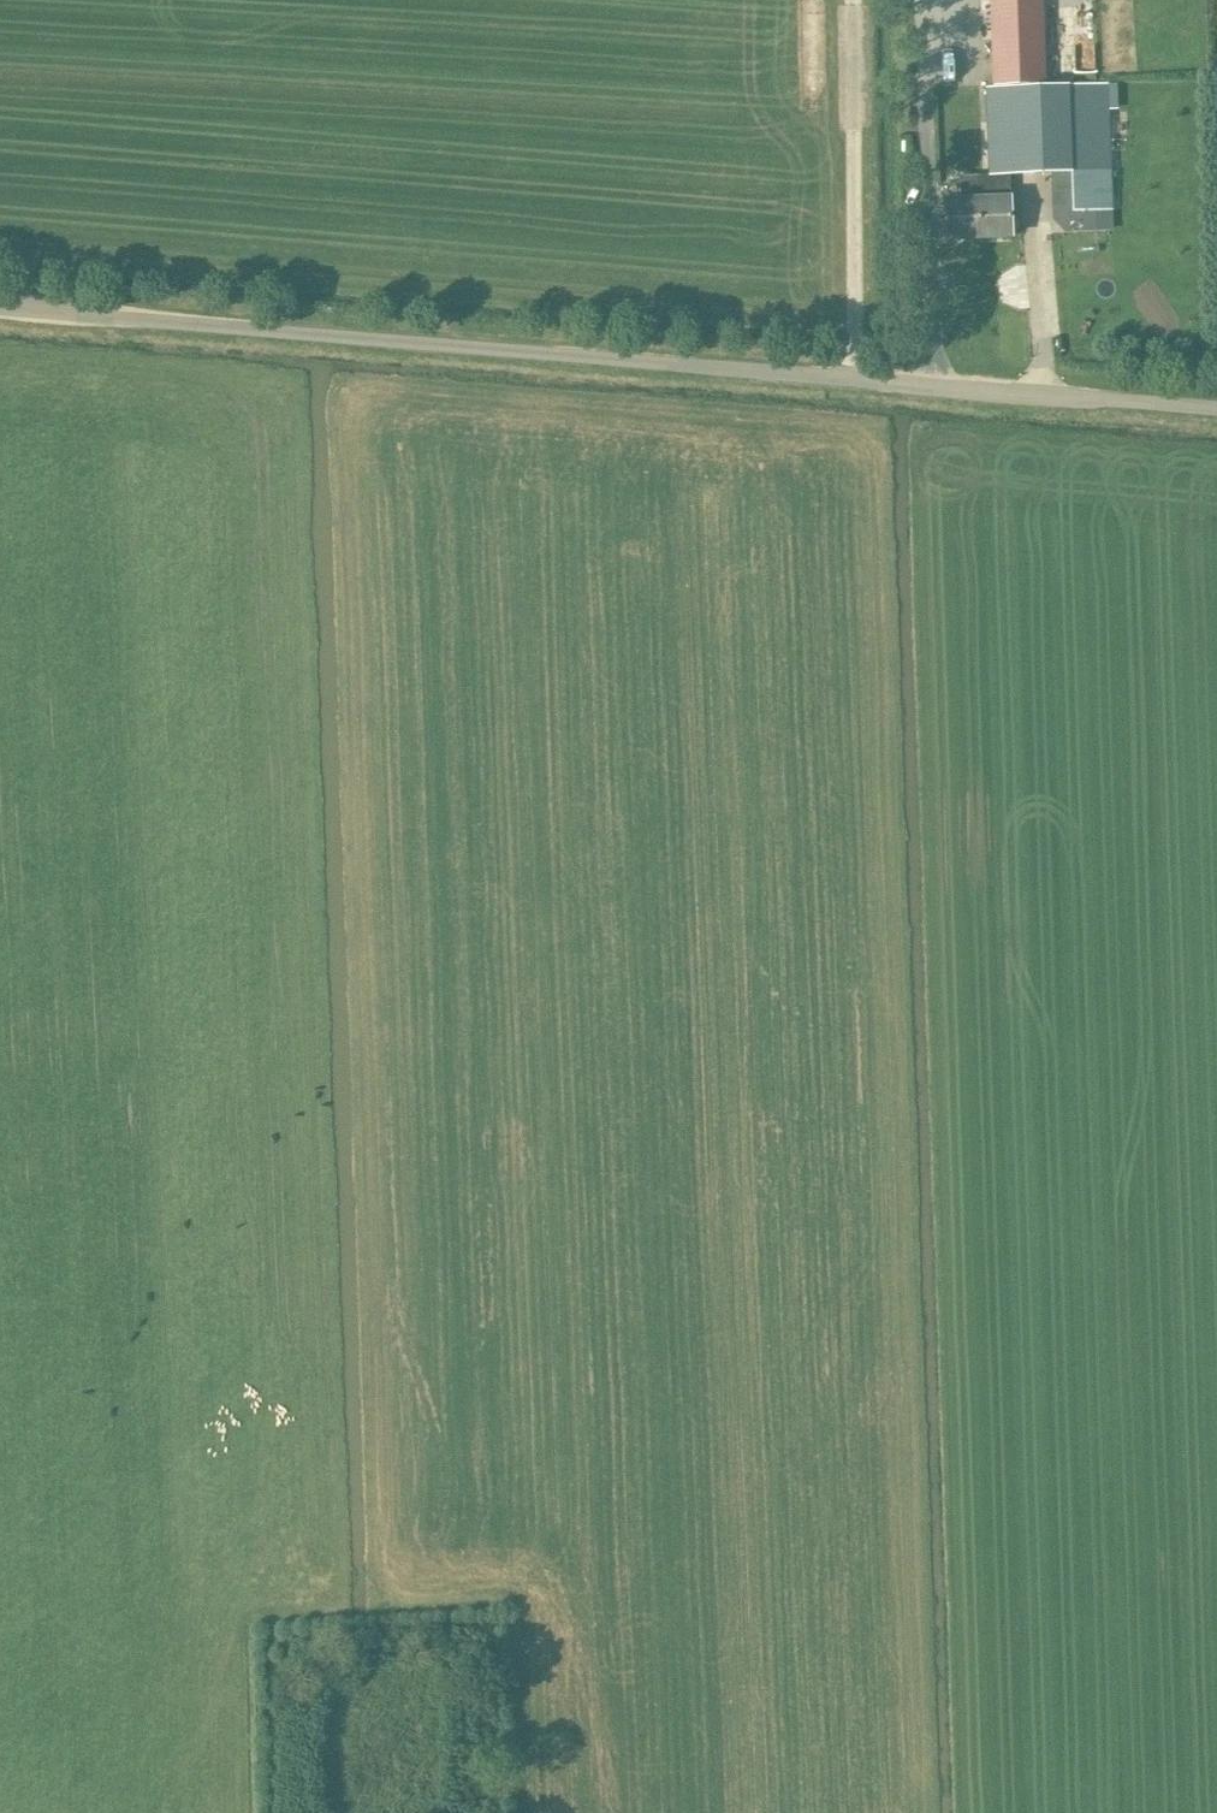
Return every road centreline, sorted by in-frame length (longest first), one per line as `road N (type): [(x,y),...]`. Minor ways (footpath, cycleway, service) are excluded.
road 1 (unclassified): [(1216,413),(0,315)]

